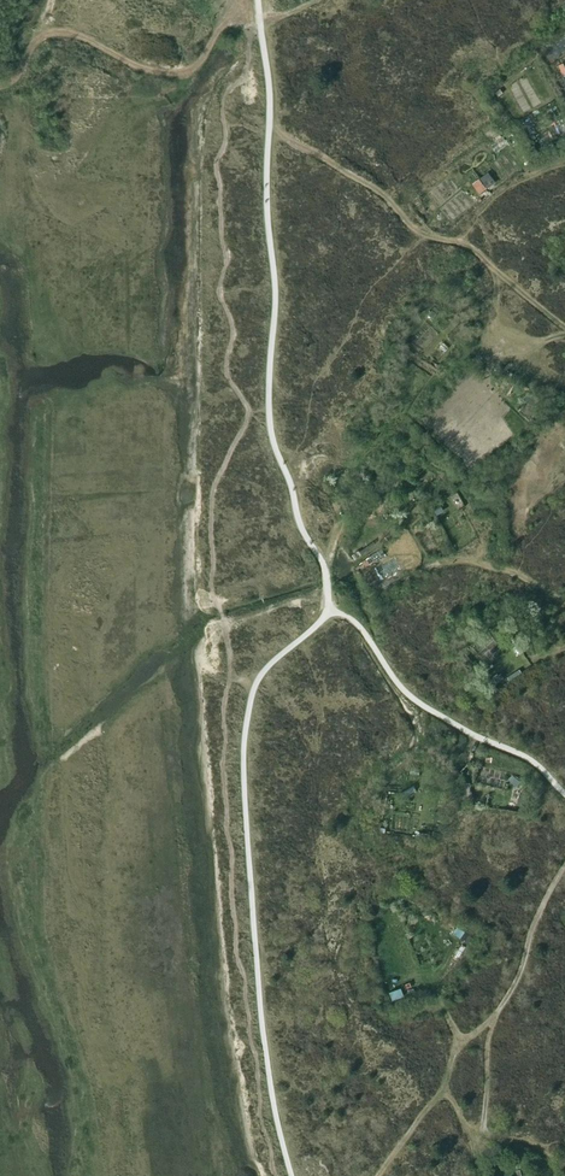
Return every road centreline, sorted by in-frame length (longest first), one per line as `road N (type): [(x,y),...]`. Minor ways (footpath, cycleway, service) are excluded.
road 1 (track): [(373,1175),(443,1091),(458,1042),(513,990),(538,909),(564,866)]
road 2 (track): [(270,130),(377,190),(429,237),(459,240),(564,322)]
road 3 (track): [(258,8),(230,16),(190,71),(148,68),(54,28),(29,39),(19,68),(0,85)]
road 4 (track): [(494,1016),(480,1175)]
road 5 (track): [(445,560),(510,571),(564,600)]
road 6 (track): [(501,278),(495,323),(502,330),(527,341),(564,335)]

